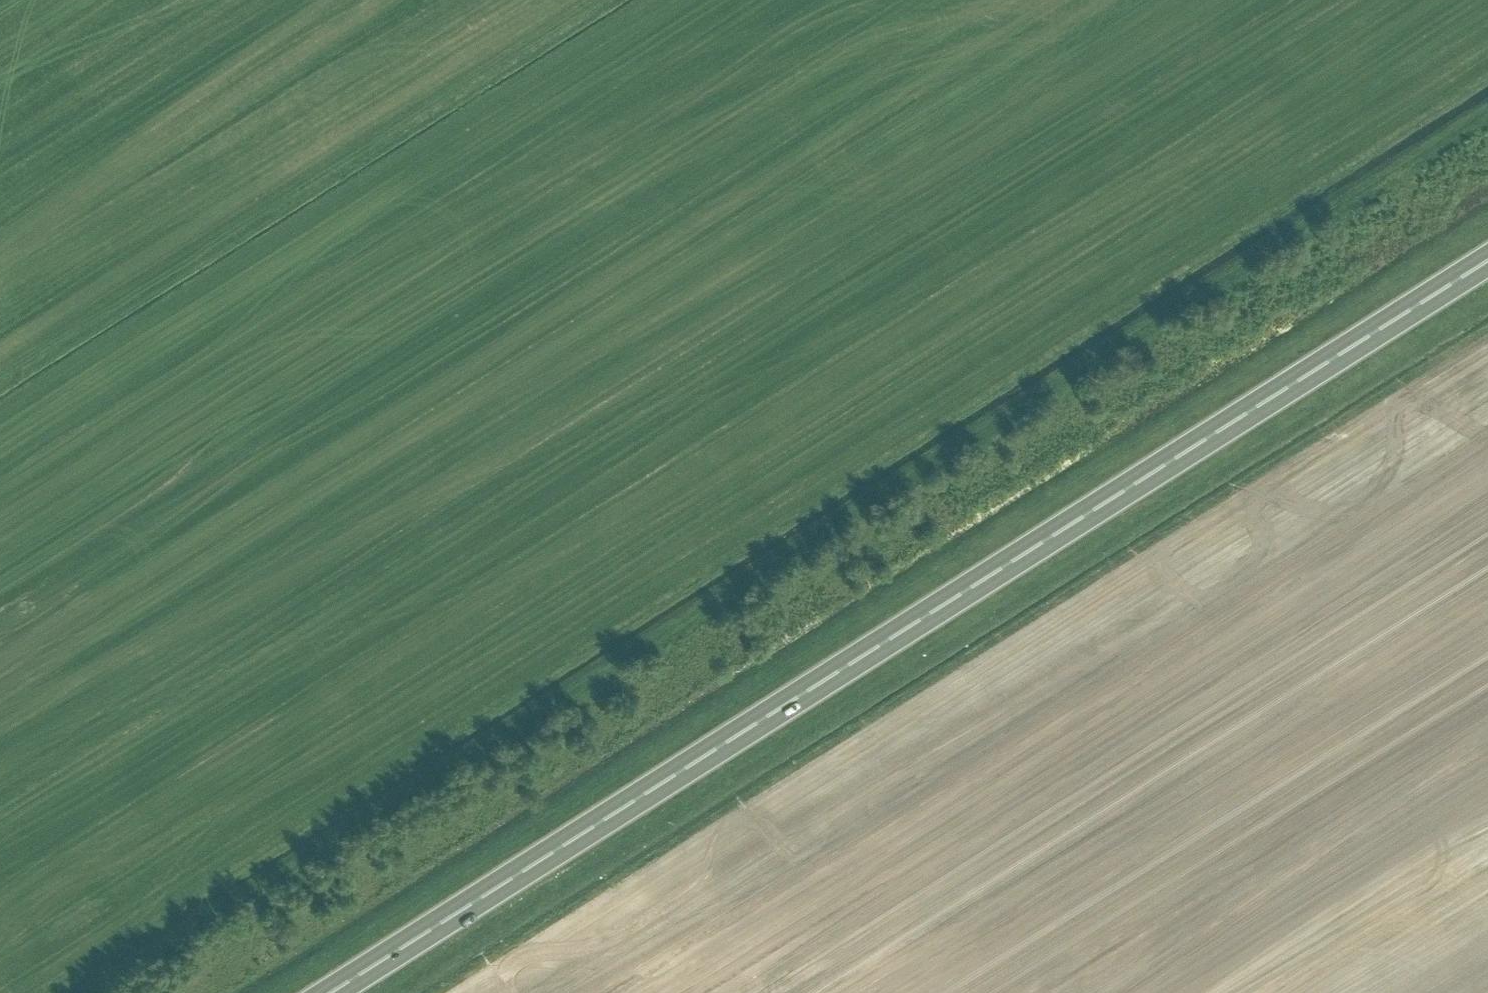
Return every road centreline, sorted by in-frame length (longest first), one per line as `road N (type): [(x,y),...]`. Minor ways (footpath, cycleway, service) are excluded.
road 1 (trunk): [(328,992),(1487,259)]

